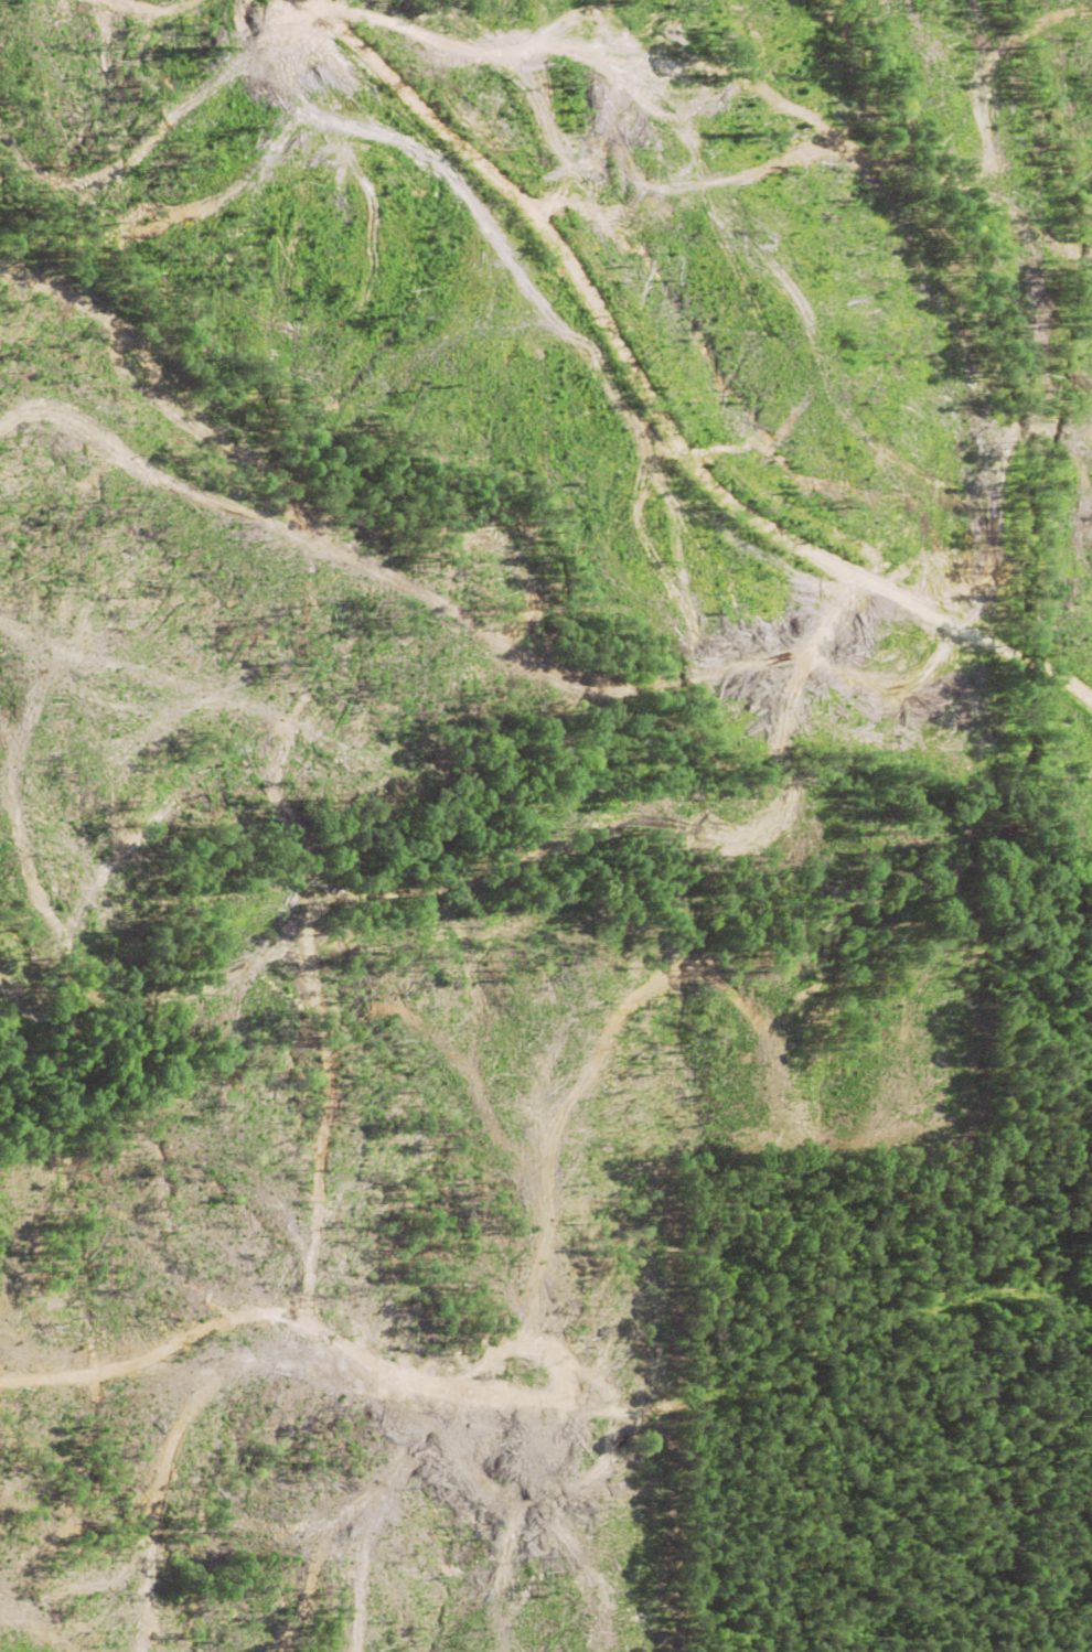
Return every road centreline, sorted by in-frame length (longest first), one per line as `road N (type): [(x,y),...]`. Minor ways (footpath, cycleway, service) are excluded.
road 1 (residential): [(268,0),(482,197),(676,459),(804,592),(1091,744)]

